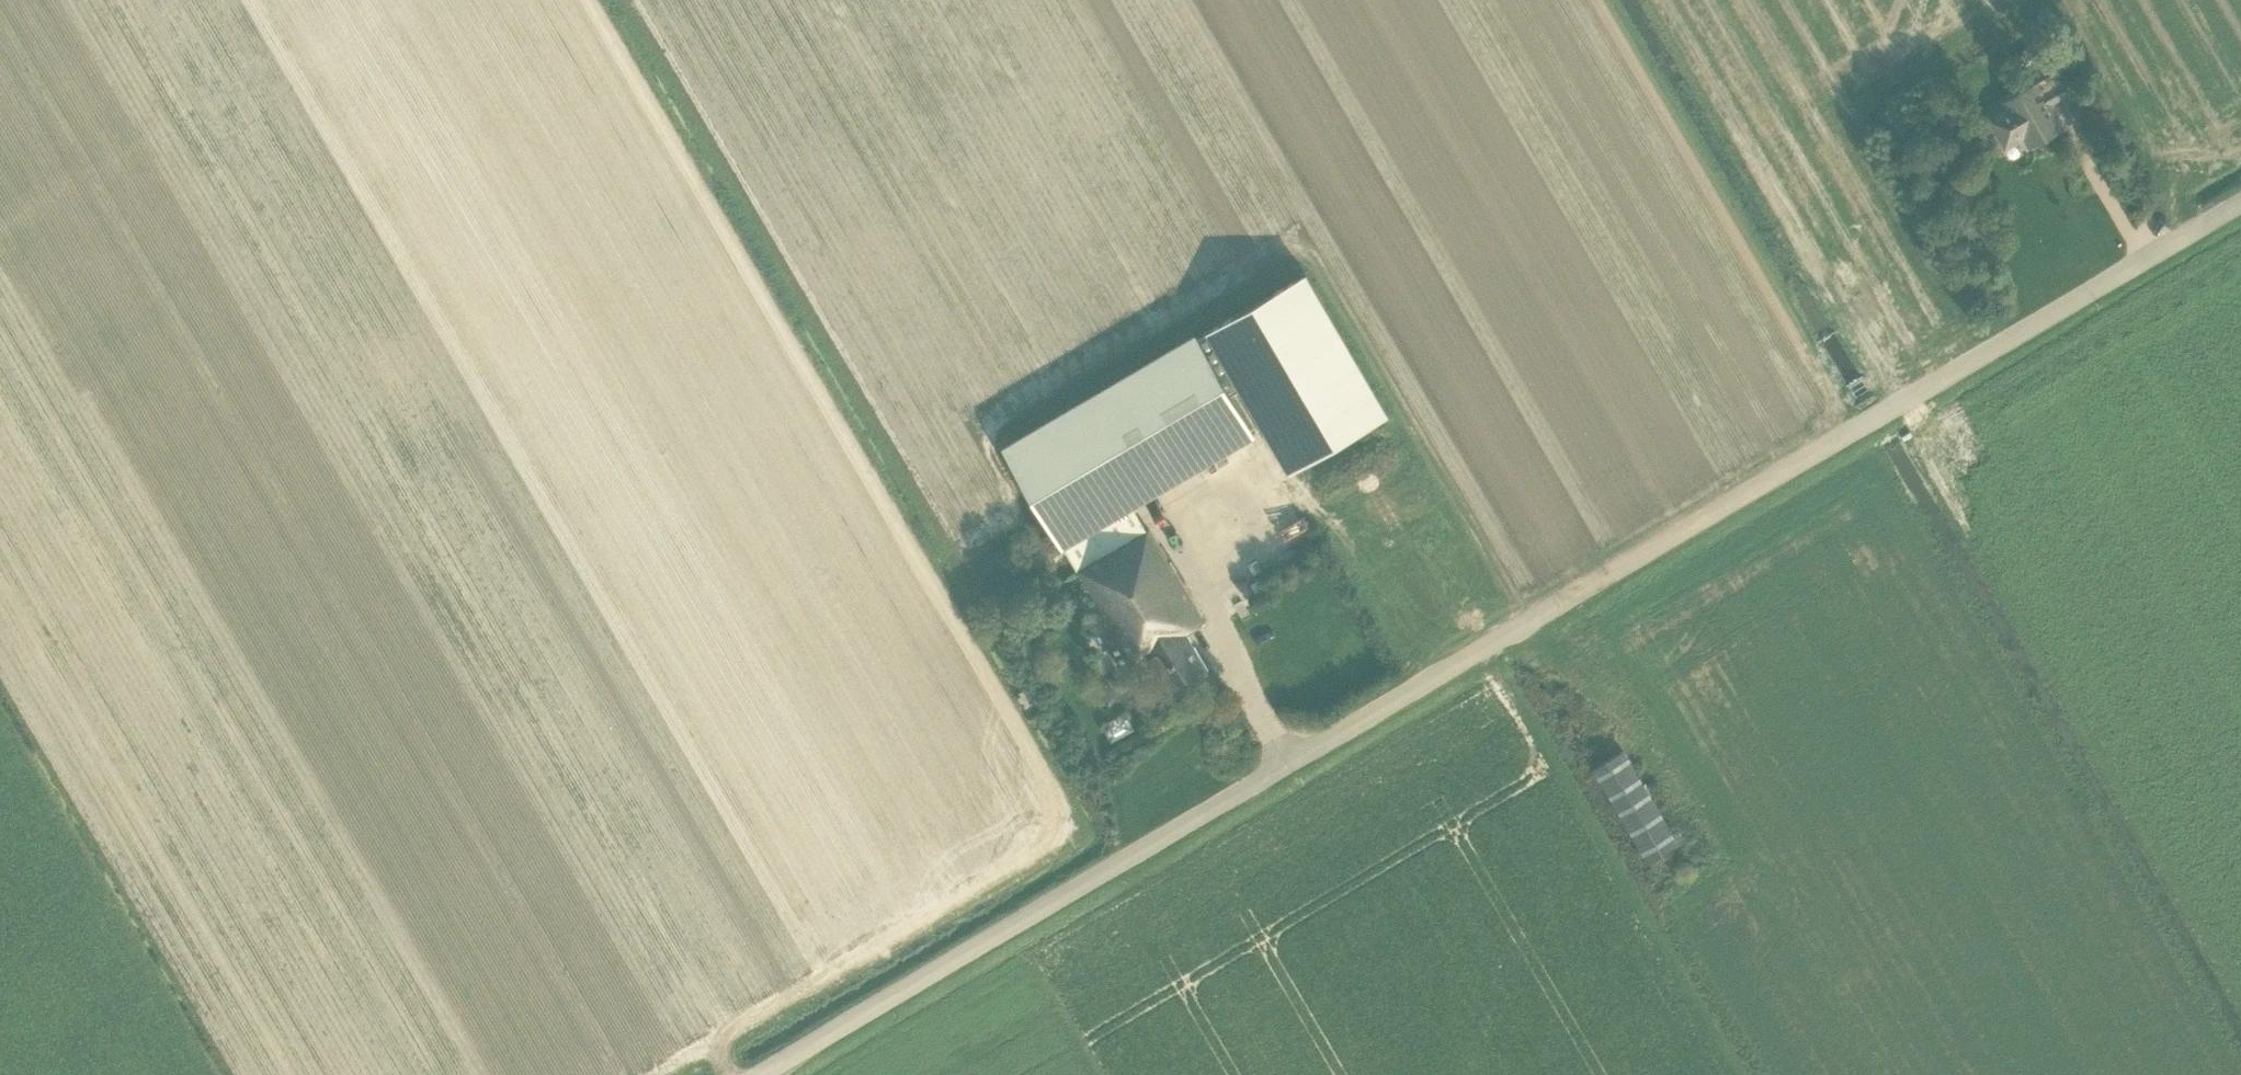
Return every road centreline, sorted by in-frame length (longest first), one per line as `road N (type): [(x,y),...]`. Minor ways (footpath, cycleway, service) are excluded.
road 1 (unclassified): [(762,1074),(2240,203)]

